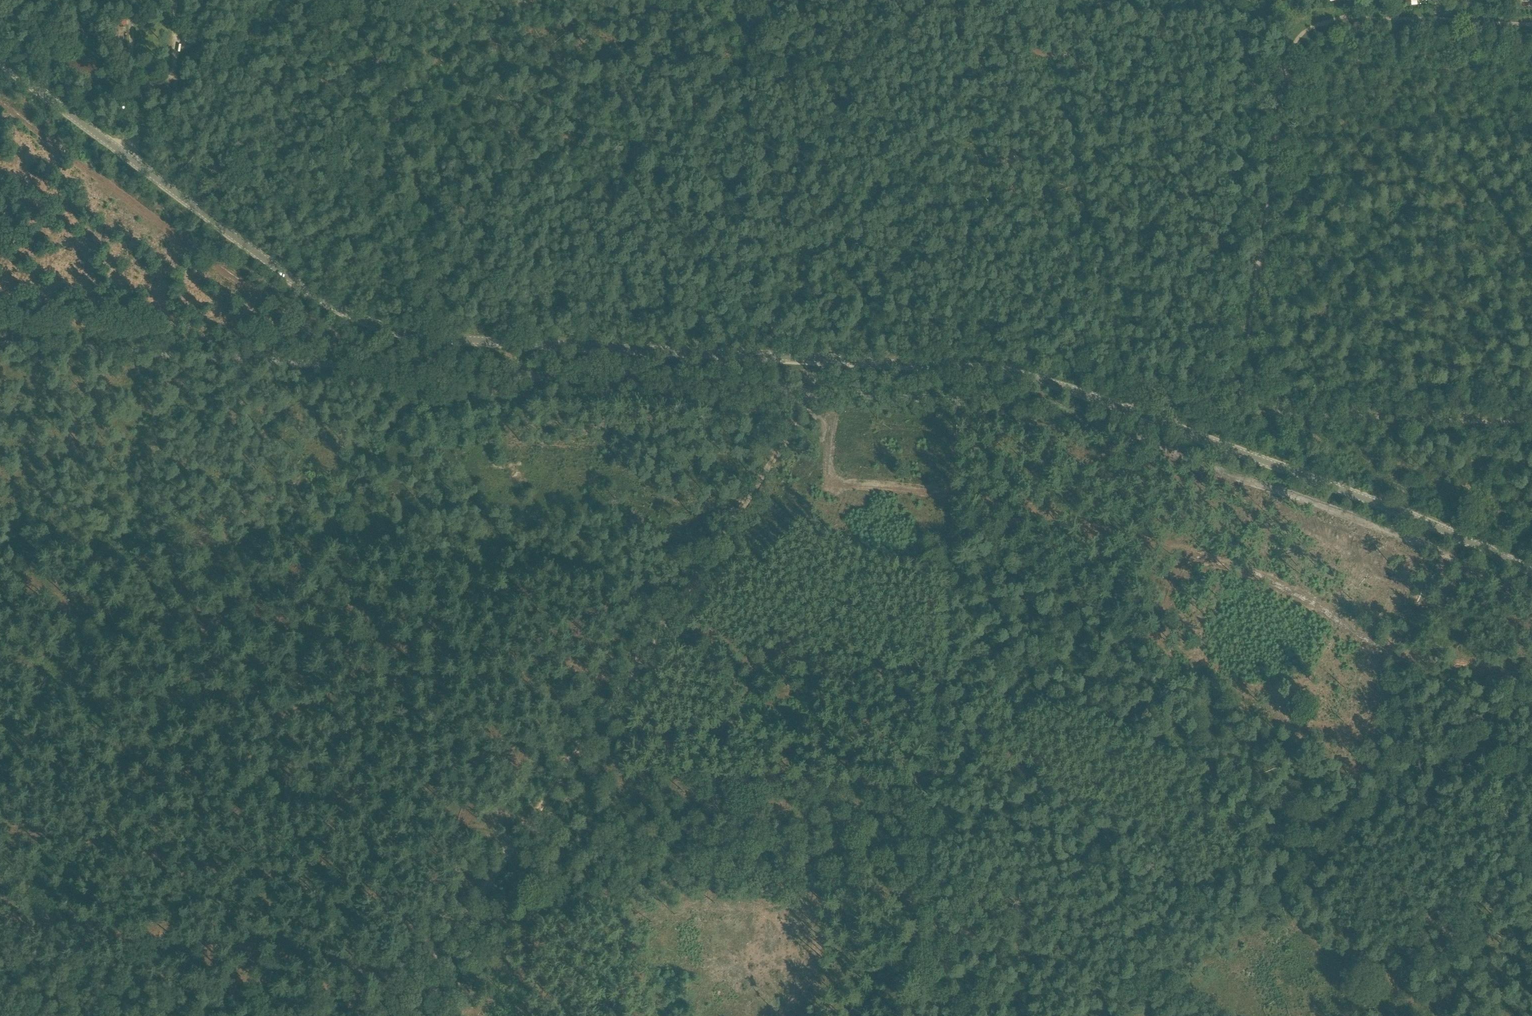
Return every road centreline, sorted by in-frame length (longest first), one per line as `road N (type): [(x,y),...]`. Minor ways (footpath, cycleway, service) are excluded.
road 1 (tertiary): [(1531,575),(1162,418),(1030,375),(407,339),(308,295),(0,63)]
road 2 (track): [(1531,20),(1332,18),(1293,39),(1240,409)]
road 3 (track): [(522,0),(433,340)]
road 4 (track): [(1240,409),(1531,424)]

